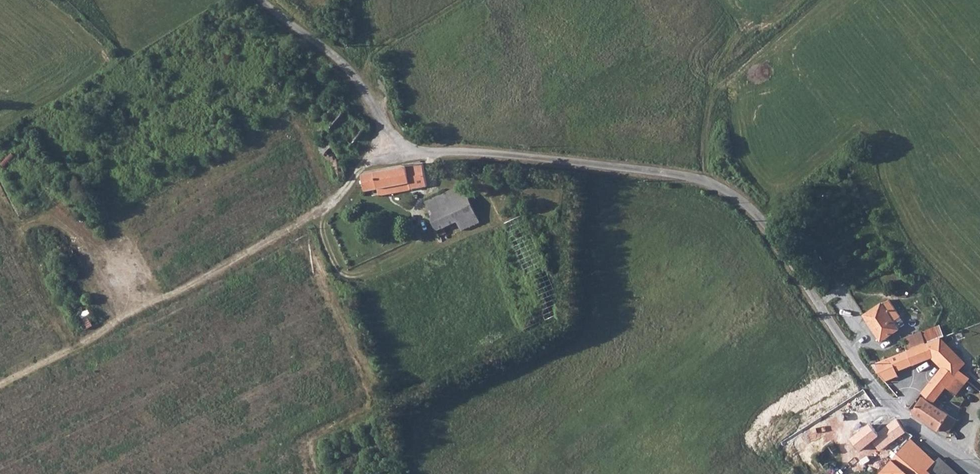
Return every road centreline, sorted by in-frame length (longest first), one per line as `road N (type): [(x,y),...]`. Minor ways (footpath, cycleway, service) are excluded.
road 1 (unclassified): [(979,468),(913,429),(871,386),(758,213),(705,184),(460,154),(401,154),(354,82)]
road 2 (track): [(0,385),(317,214),(347,190),(385,129)]
road 3 (track): [(354,82),(379,52),(465,0)]

